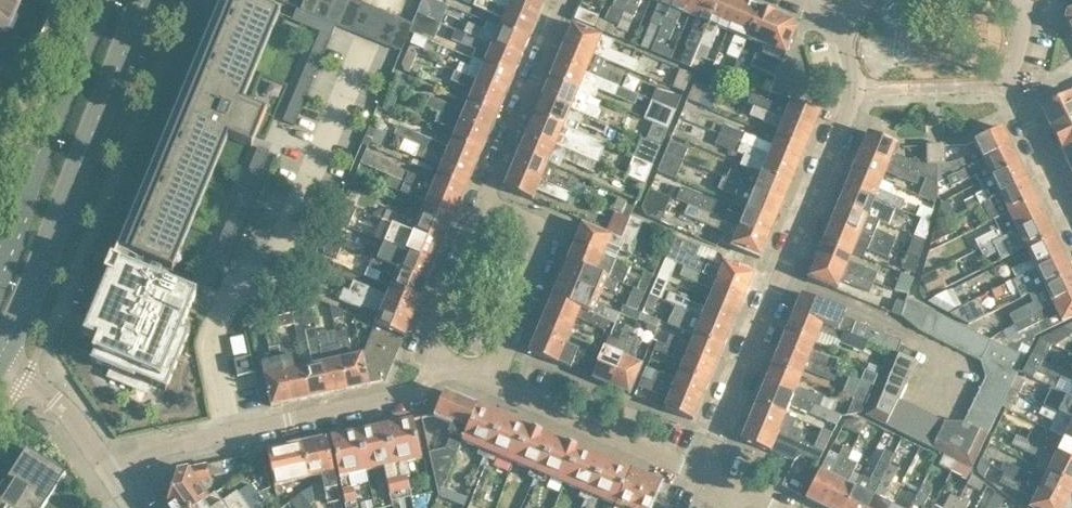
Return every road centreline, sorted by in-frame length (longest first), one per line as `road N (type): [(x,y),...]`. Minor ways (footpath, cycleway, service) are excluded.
road 1 (residential): [(849,23),(844,44),(855,87),(700,473)]
road 2 (residential): [(234,434),(215,343),(236,292),(269,276),(366,45)]
road 3 (secondary): [(0,350),(144,0)]
road 4 (secondary): [(101,0),(0,243)]
road 5 (residential): [(490,389),(544,248),(536,222),(484,199)]
road 6 (residential): [(700,473),(490,389)]
road 7 (unclassified): [(1071,215),(1010,85),(1022,8)]
road 8 (residential): [(484,199),(567,0)]
road 9 (residential): [(419,360),(401,398),(234,434)]
road 10 (residential): [(419,360),(484,199)]
road 11 (residential): [(97,462),(53,401),(0,363)]
road 12 (residential): [(234,434),(97,462)]

